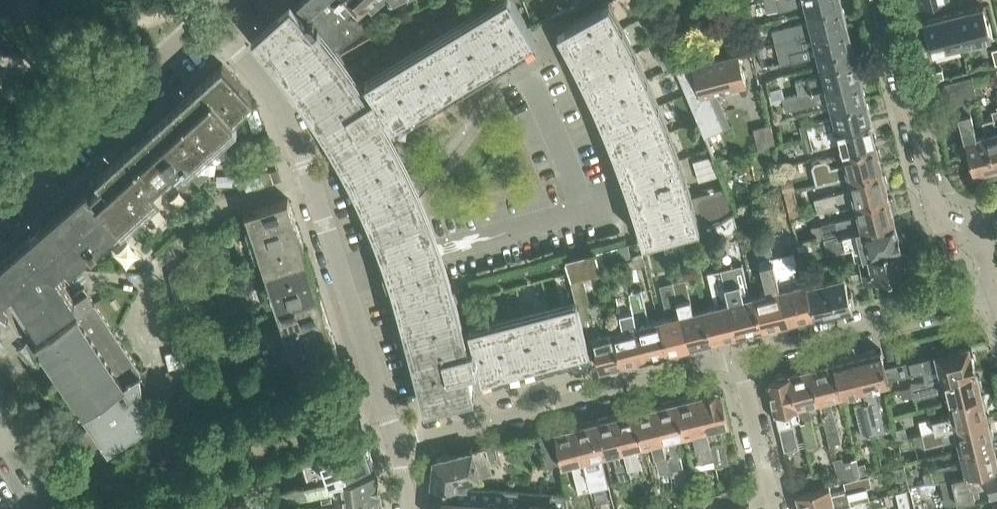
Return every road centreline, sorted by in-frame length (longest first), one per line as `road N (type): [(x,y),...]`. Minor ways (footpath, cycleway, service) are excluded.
road 1 (residential): [(342,278),(575,208),(577,185),(529,81)]
road 2 (residential): [(740,359),(397,443)]
road 3 (residential): [(342,278),(287,116),(232,43),(201,22)]
road 4 (unclassified): [(0,205),(201,22)]
road 5 (residential): [(986,223),(958,222),(937,209),(885,0)]
road 6 (residential): [(995,295),(740,359)]
road 7 (residential): [(397,443),(342,278)]
road 8 (residential): [(740,359),(774,508)]

